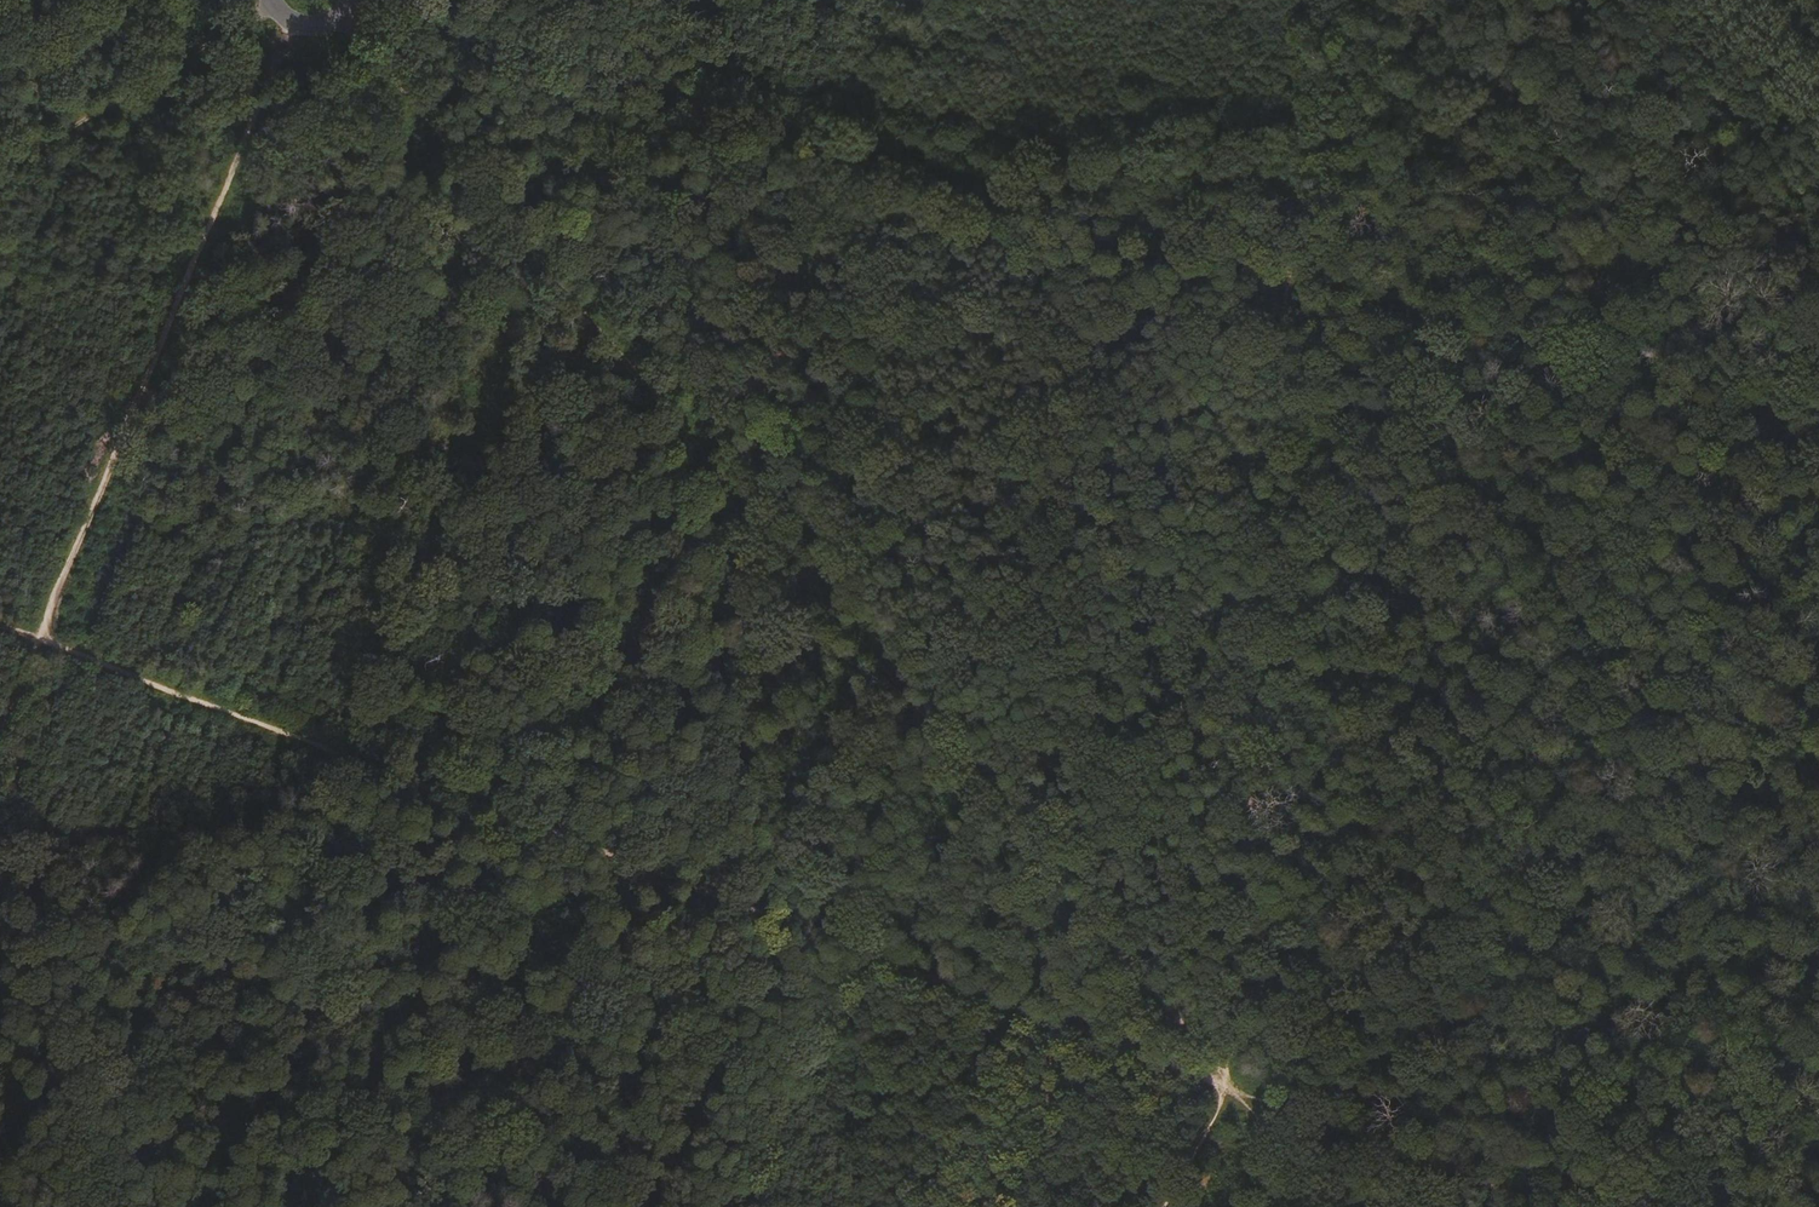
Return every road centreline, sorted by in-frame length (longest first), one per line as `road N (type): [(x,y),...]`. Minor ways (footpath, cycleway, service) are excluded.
road 1 (track): [(342,12),(478,193),(1332,1206)]
road 2 (track): [(404,0),(1818,432)]
road 3 (track): [(0,630),(1231,1085)]
road 4 (track): [(1307,0),(1243,1039),(1219,1071)]
road 5 (track): [(290,23),(0,721)]
road 6 (track): [(1231,1085),(1557,1206)]
road 7 (track): [(271,4),(94,129),(0,184)]
road 8 (track): [(1231,1085),(1157,1206)]

